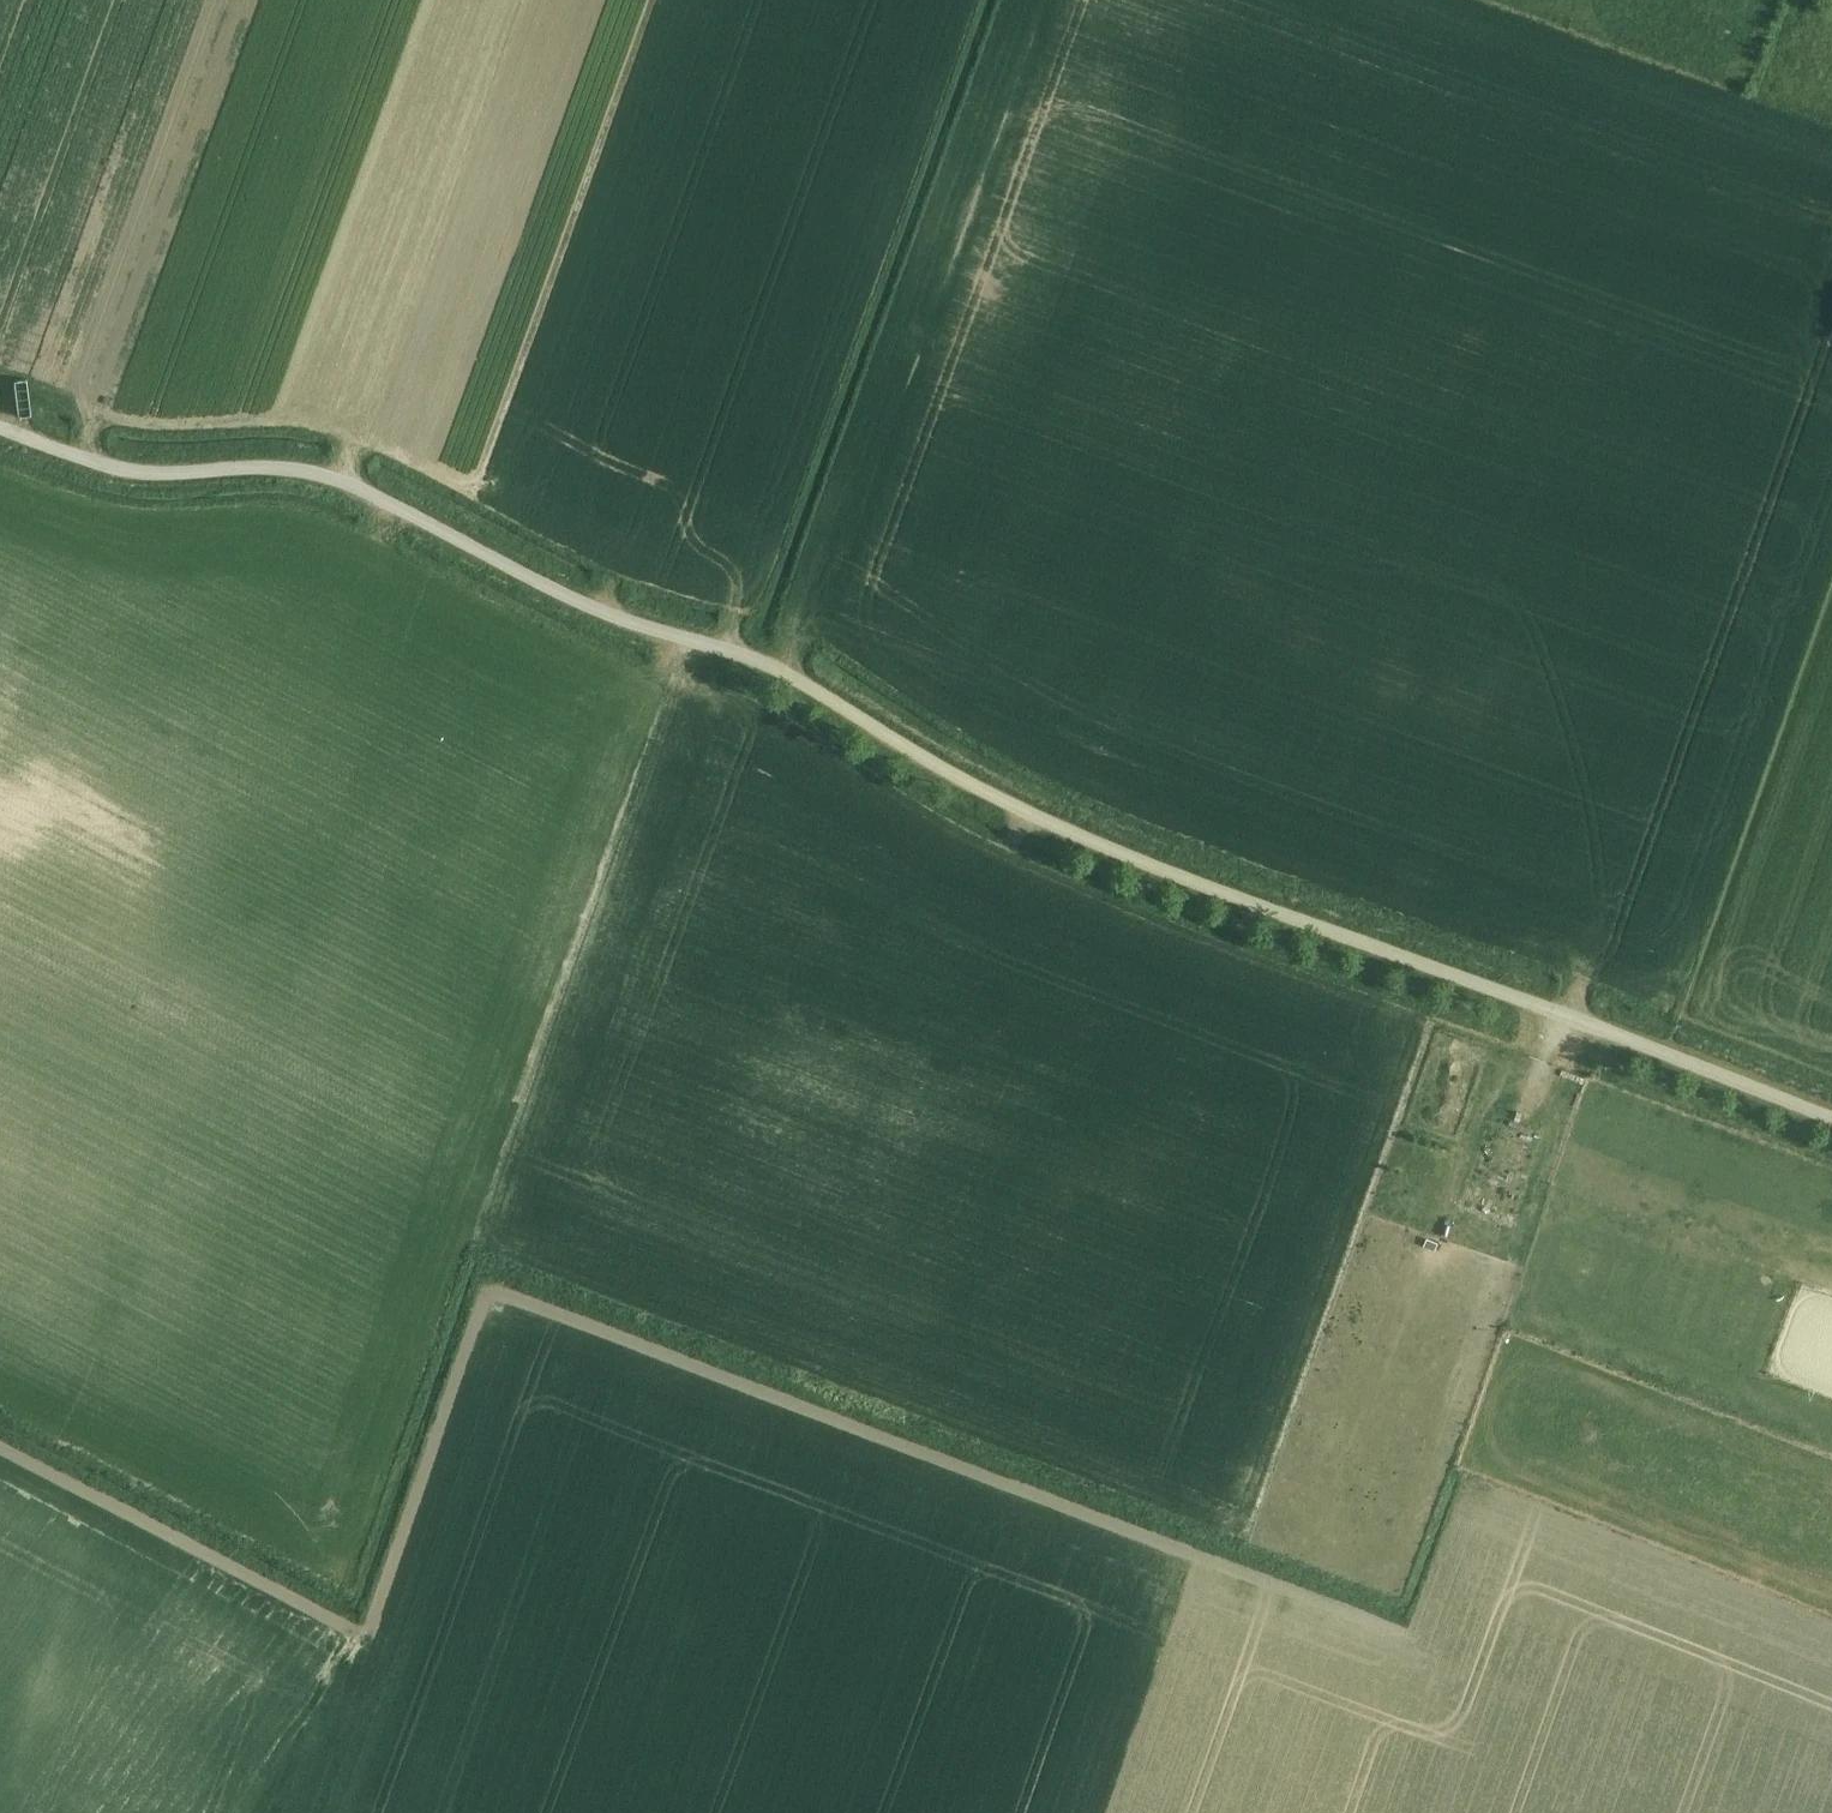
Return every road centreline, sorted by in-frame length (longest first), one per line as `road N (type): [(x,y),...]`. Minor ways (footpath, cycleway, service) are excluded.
road 1 (unclassified): [(1831,1123),(986,811),(798,685),(527,578),(342,479),(266,461),(79,458),(0,428)]

